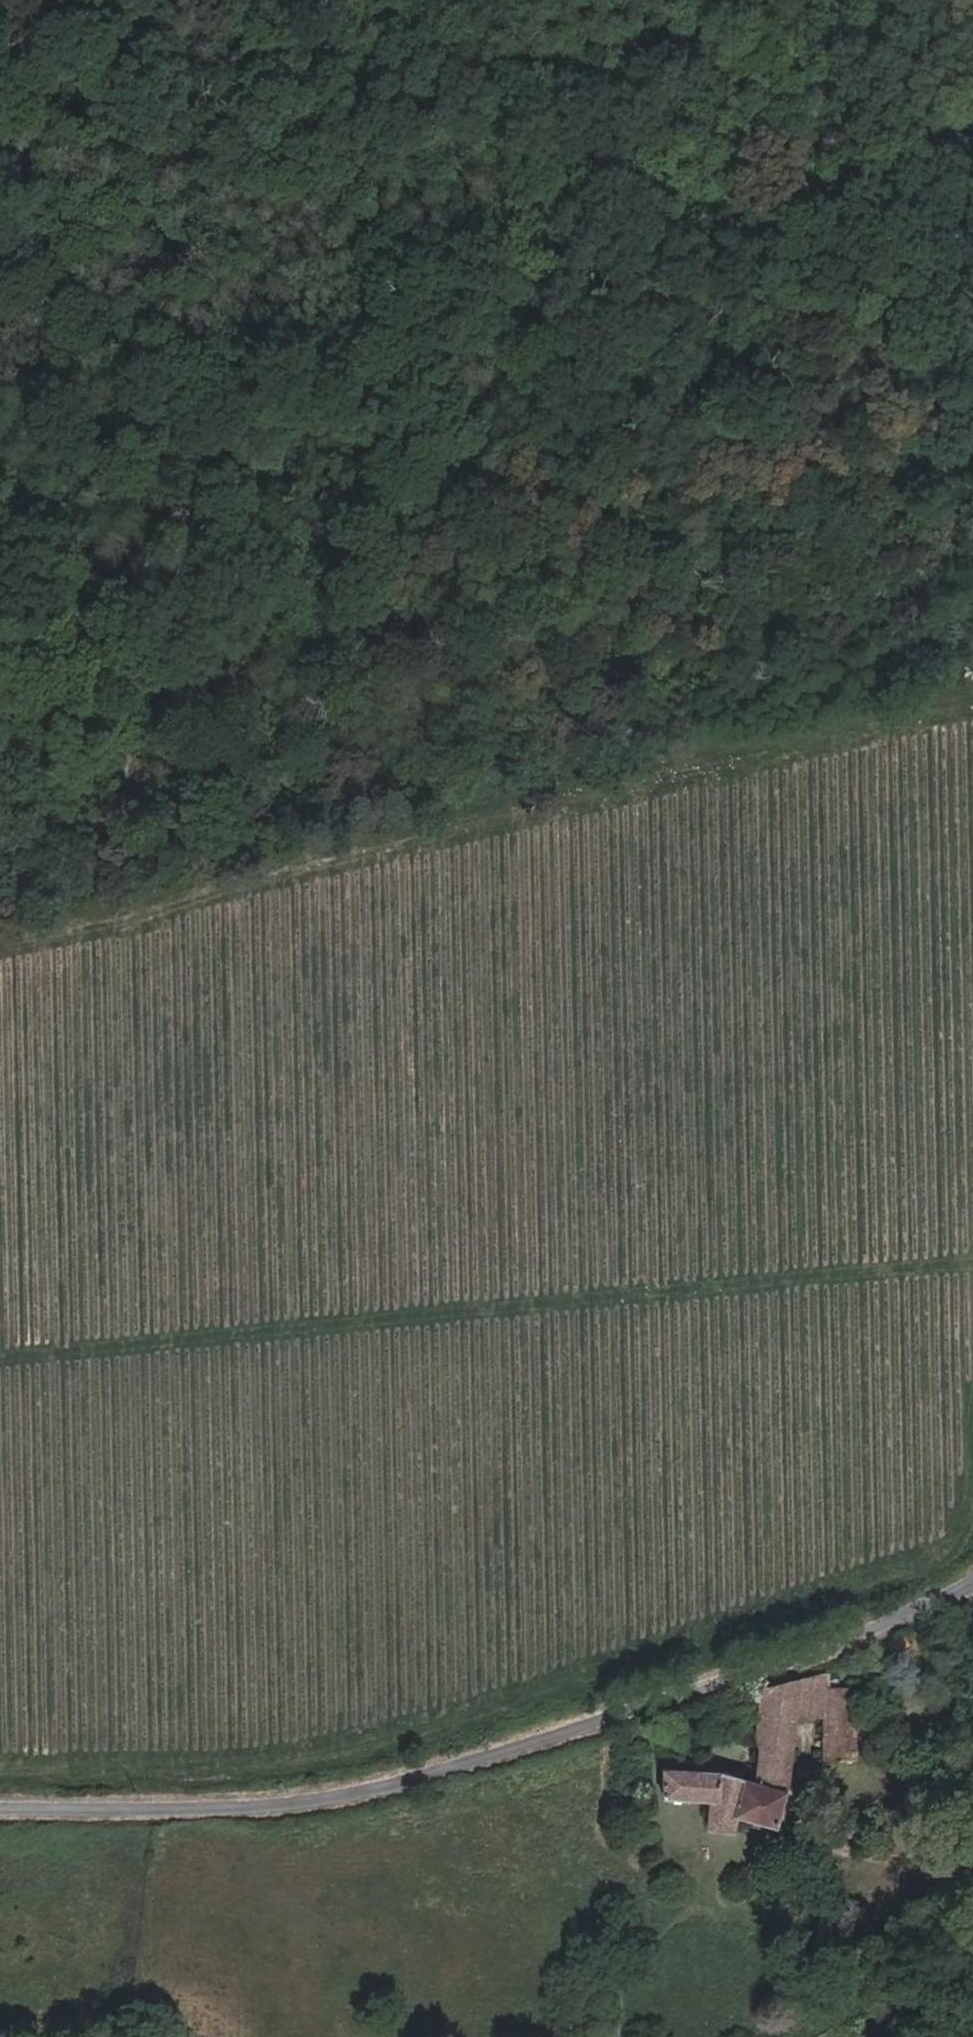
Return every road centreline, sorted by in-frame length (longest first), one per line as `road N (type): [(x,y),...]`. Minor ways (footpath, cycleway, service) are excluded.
road 1 (unclassified): [(972,1587),(855,1644),(468,1768),(337,1798),(0,1810)]

